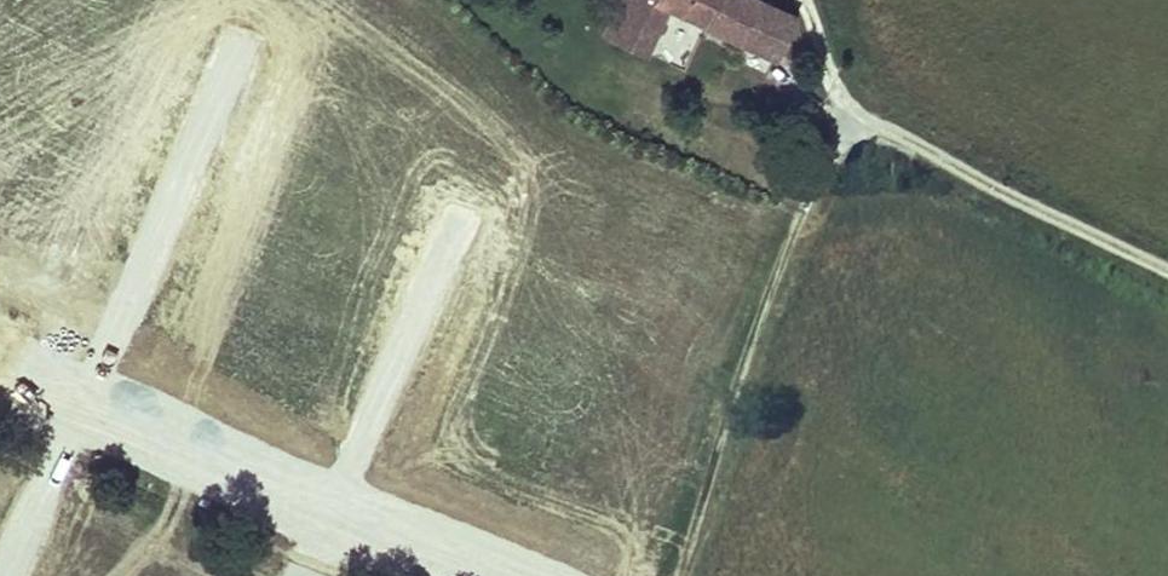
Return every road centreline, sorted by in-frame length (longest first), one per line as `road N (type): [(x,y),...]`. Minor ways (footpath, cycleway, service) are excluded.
road 1 (track): [(681,575),(797,224),(852,116)]

